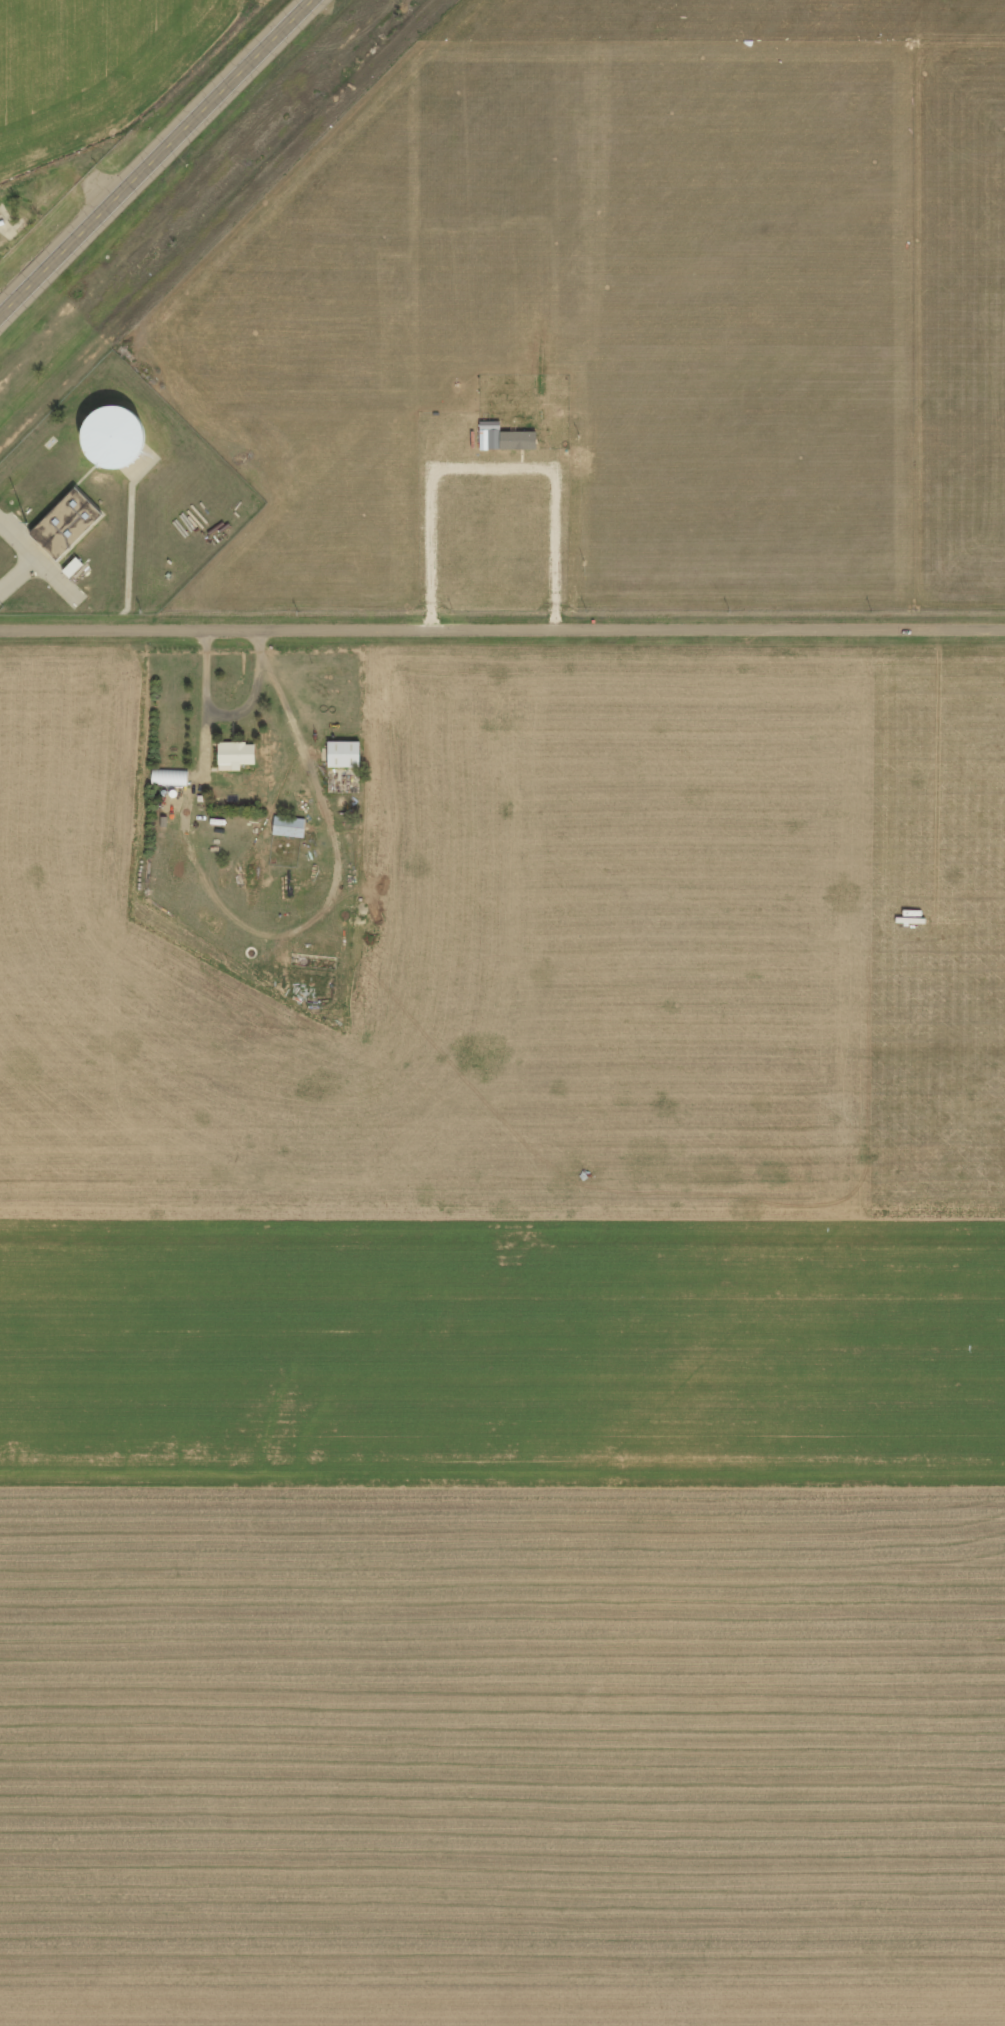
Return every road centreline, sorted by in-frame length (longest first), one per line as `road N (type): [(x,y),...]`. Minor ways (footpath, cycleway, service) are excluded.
road 1 (residential): [(0,627),(1004,626)]
road 2 (primary): [(0,318),(316,0)]

